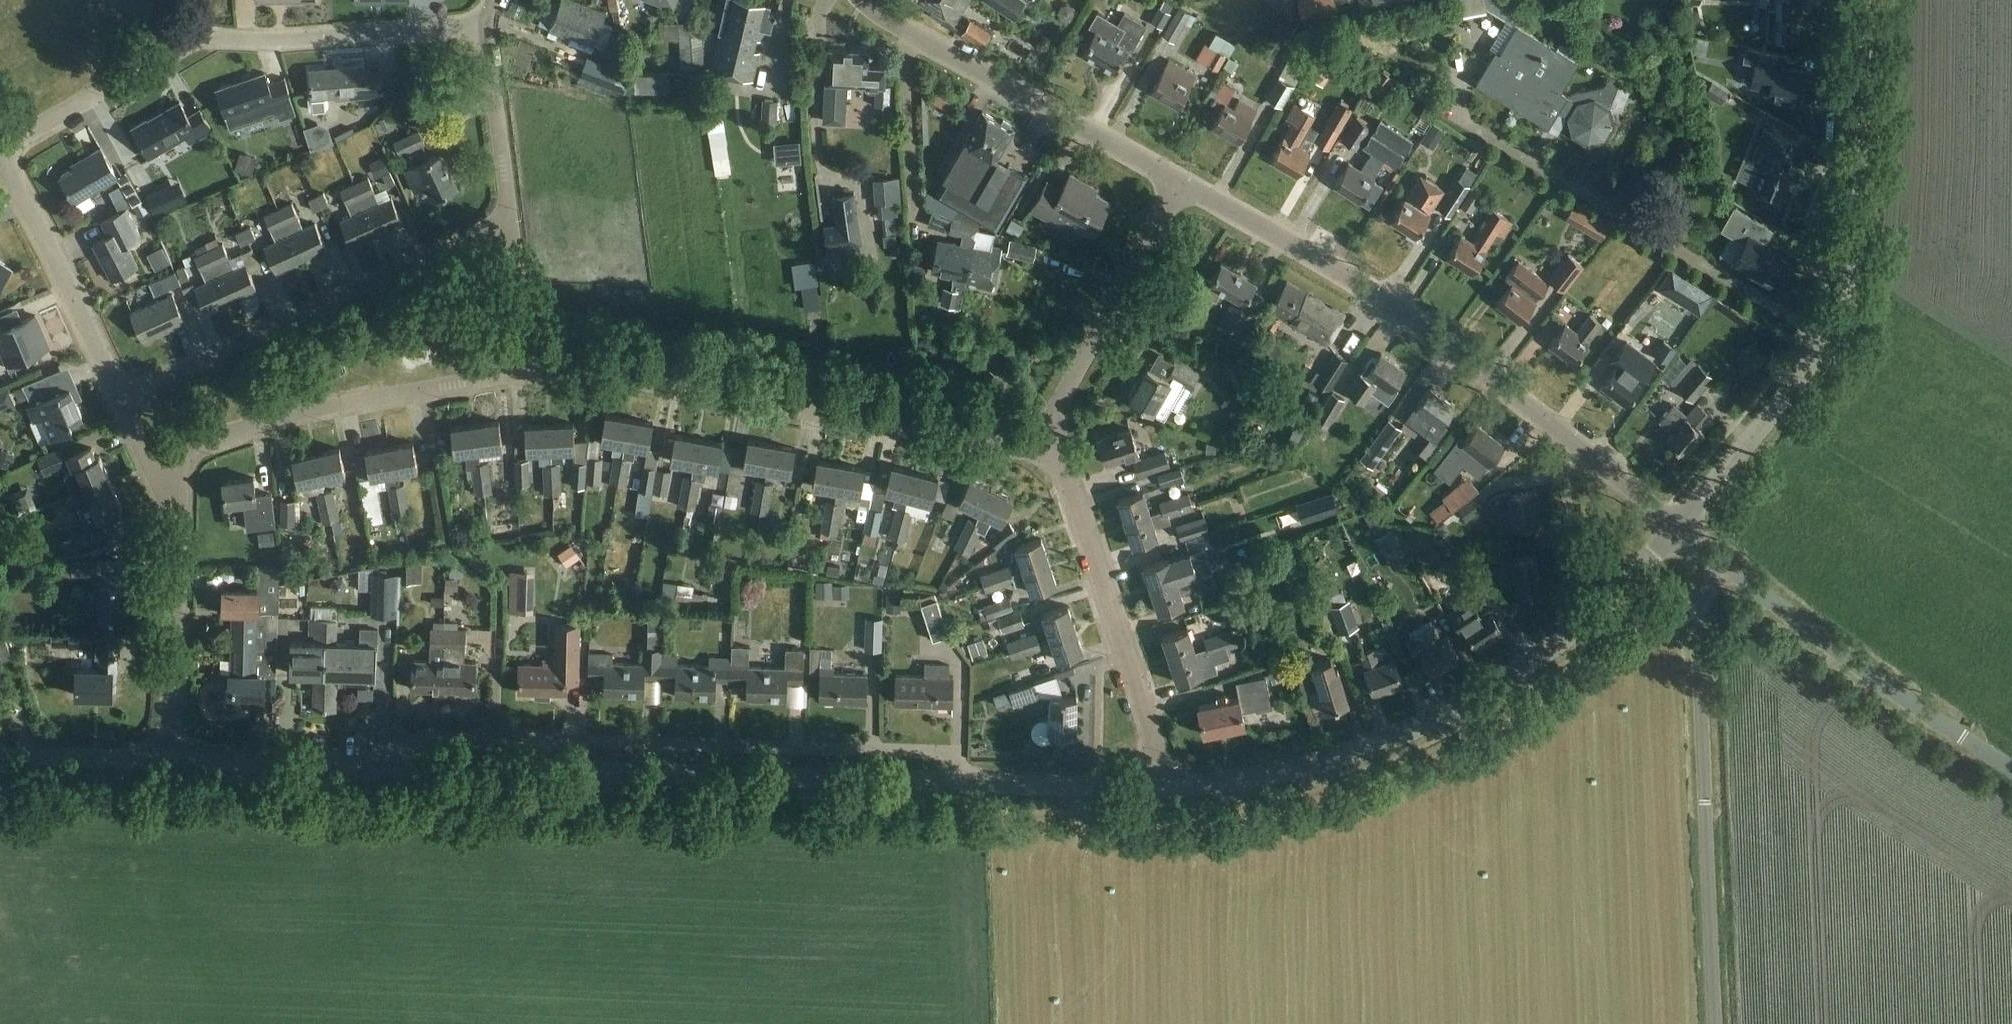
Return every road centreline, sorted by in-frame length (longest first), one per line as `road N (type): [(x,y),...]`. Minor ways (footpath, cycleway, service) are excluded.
road 1 (residential): [(971,783),(948,756),(497,739),(408,737),(399,768)]
road 2 (tertiary): [(971,783),(399,768)]
road 3 (residential): [(528,370),(584,366),(1021,444),(1055,442)]
road 4 (tertiary): [(1165,790),(1308,768),(1391,740),(1483,695),(1590,614)]
road 5 (unclassified): [(1715,1023),(1698,627),(1704,599),(1728,564)]
road 6 (unclassified): [(1566,440),(1427,331),(1185,185)]
road 7 (residential): [(1829,342),(1449,111)]
road 8 (residential): [(123,401),(511,220)]
road 9 (residential): [(164,464),(192,446),(287,414),(528,370)]
road 10 (unclassified): [(1185,185),(904,31),(863,0)]
road 11 (residential): [(1165,790),(1055,442)]
road 12 (unclassified): [(2011,769),(1728,564)]
road 13 (tertiary): [(1829,342),(1853,288),(1864,218),(1862,0)]
road 14 (residential): [(173,762),(179,543),(164,464)]
road 15 (residential): [(484,25),(313,39),(189,38)]
road 16 (residential): [(1055,442),(1066,380),(1185,185)]
road 17 (residential): [(123,401),(0,154)]
road 18 (tertiary): [(1677,527),(1819,365),(1829,342)]
road 19 (tertiary): [(399,768),(173,762)]
road 20 (residential): [(0,147),(189,38)]
road 21 (residential): [(511,220),(484,25)]
road 22 (tertiary): [(1165,790),(971,783)]
road 23 (residential): [(1590,614),(1562,470),(1566,440)]
road 24 (tertiary): [(173,762),(0,758)]
road 25 (residential): [(528,370),(511,220)]
road 26 (unclassified): [(1677,527),(1566,440)]
road 27 (tertiary): [(1590,614),(1677,527)]

